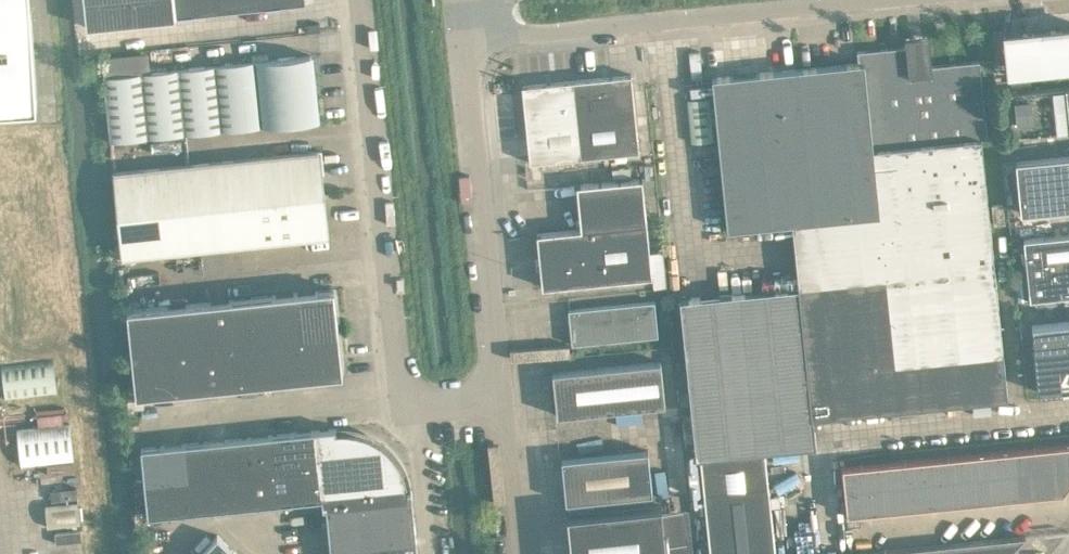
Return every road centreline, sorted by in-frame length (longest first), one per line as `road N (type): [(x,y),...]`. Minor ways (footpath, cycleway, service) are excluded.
road 1 (unclassified): [(465,46),(875,0)]
road 2 (unclassified): [(501,392),(465,46)]
road 3 (unclassified): [(385,262),(145,286)]
road 4 (unclassified): [(398,402),(165,424)]
road 5 (unclassified): [(372,130),(193,148)]
road 6 (unclassified): [(521,553),(501,392)]
road 7 (unclassified): [(398,402),(415,446),(425,553)]
road 8 (unclassified): [(398,402),(385,262)]
road 9 (unclassified): [(385,262),(372,130)]
road 10 (unclassified): [(372,130),(360,0)]

